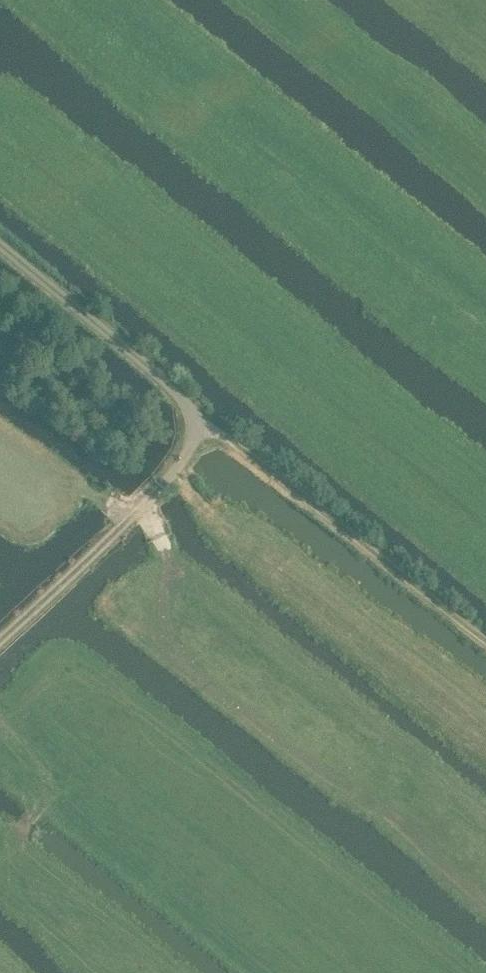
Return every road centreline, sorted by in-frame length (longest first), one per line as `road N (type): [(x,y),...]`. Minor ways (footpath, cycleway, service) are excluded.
road 1 (unclassified): [(0,642),(159,492),(187,456),(198,427),(185,400),(0,246)]

